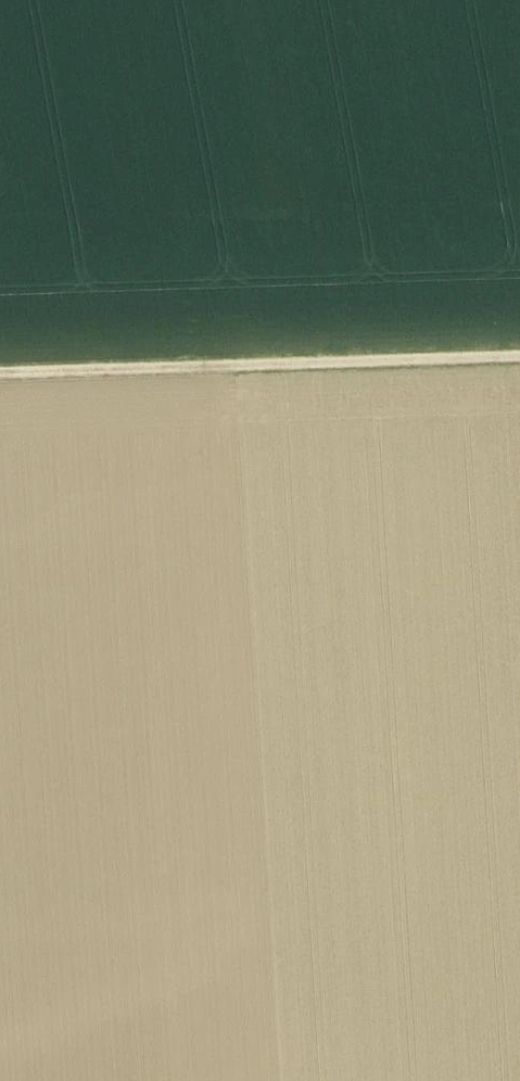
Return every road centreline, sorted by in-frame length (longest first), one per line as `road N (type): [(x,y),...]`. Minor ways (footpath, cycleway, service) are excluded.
road 1 (track): [(0,374),(519,356)]

